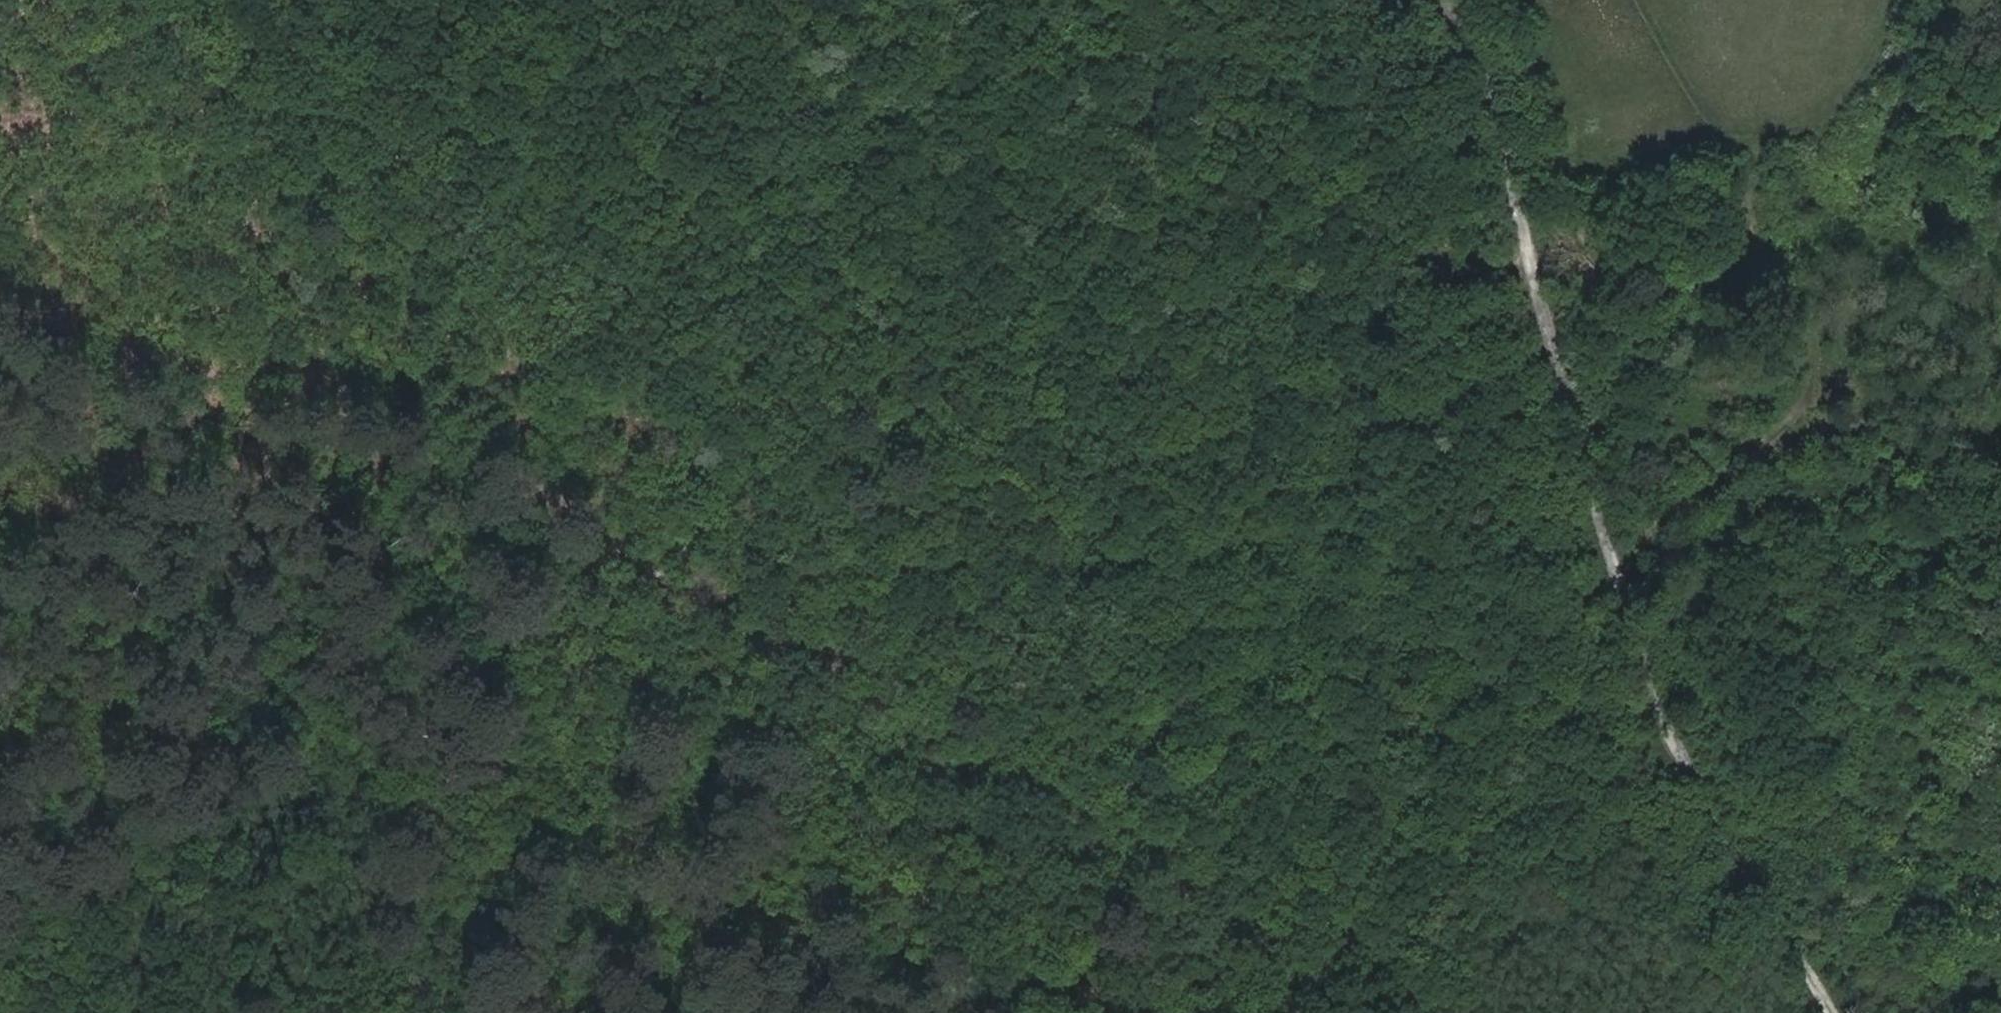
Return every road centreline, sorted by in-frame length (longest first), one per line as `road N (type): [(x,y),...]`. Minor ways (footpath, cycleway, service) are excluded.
road 1 (track): [(1474,0),(1540,316),(1615,602),(1845,1012)]

